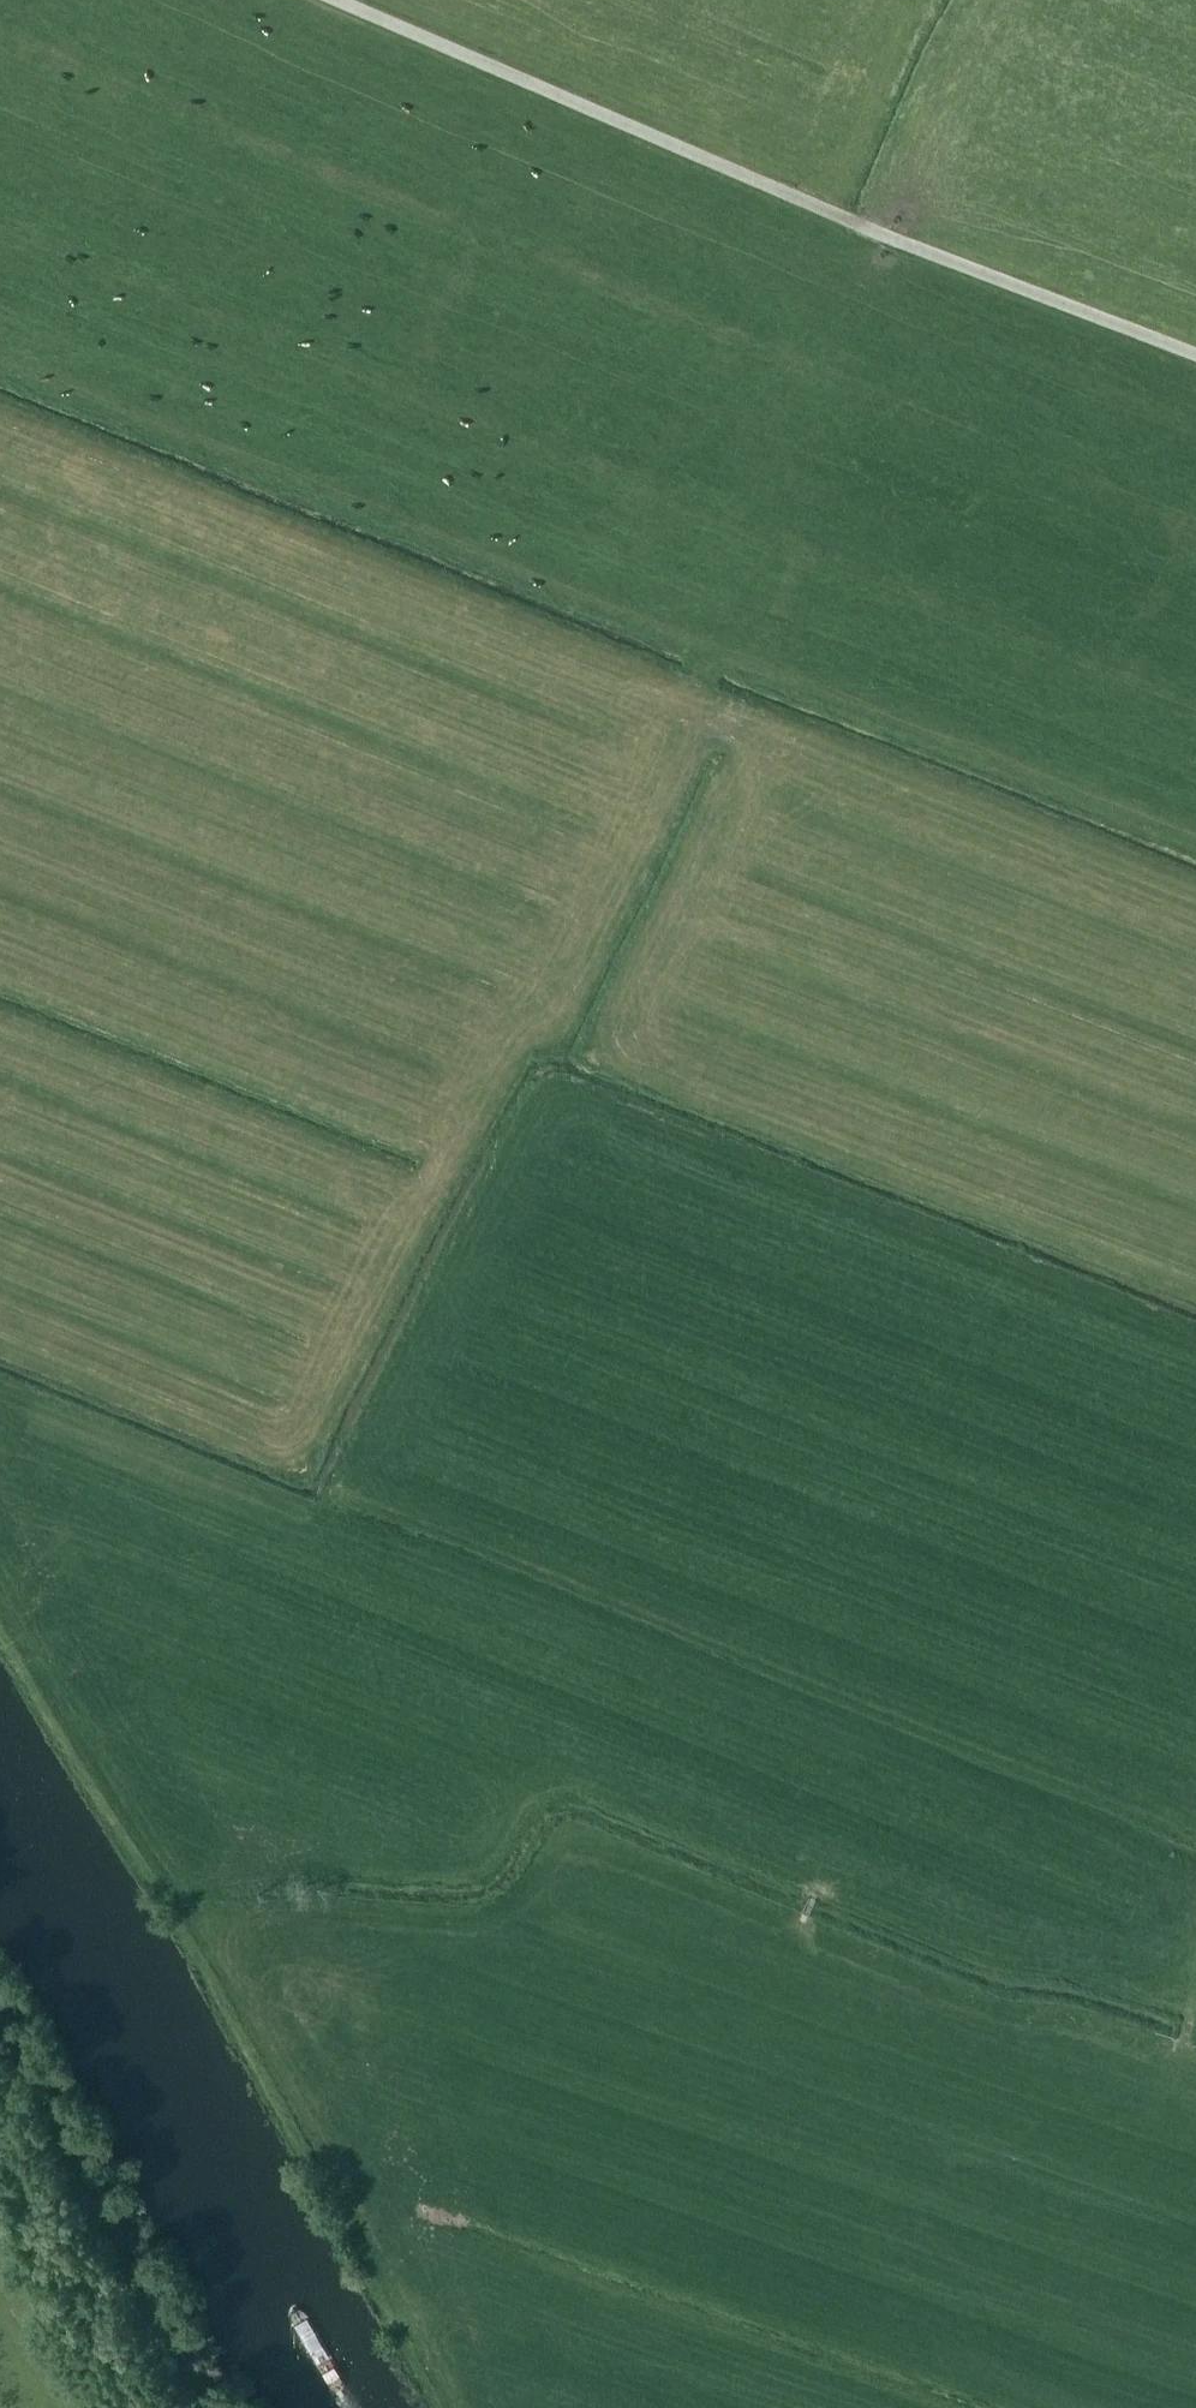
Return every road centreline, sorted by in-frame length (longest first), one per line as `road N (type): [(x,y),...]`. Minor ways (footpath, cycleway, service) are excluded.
road 1 (track): [(337,0),(839,216),(1195,354)]

